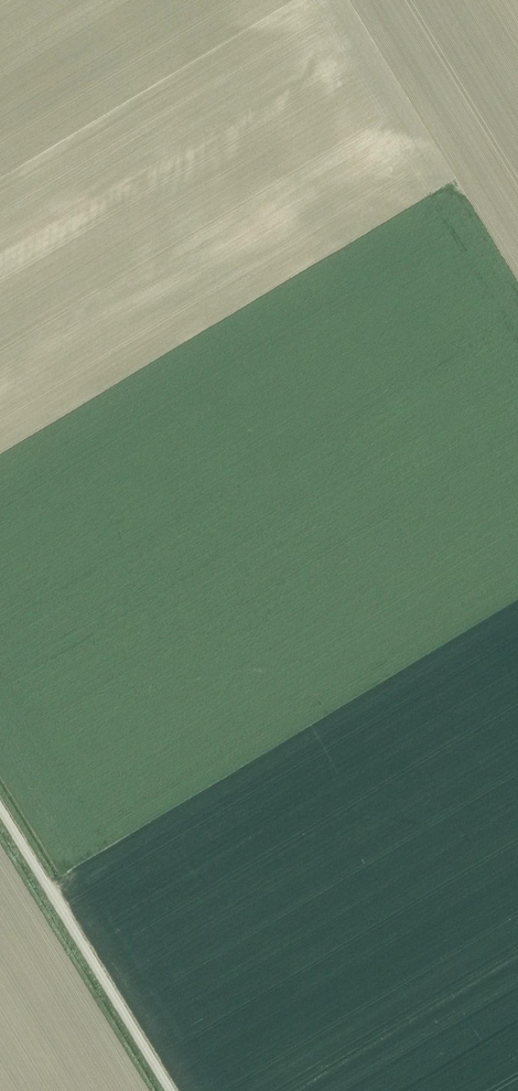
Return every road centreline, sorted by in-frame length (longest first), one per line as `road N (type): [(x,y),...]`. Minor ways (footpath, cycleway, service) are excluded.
road 1 (unclassified): [(172,1090),(0,807)]

